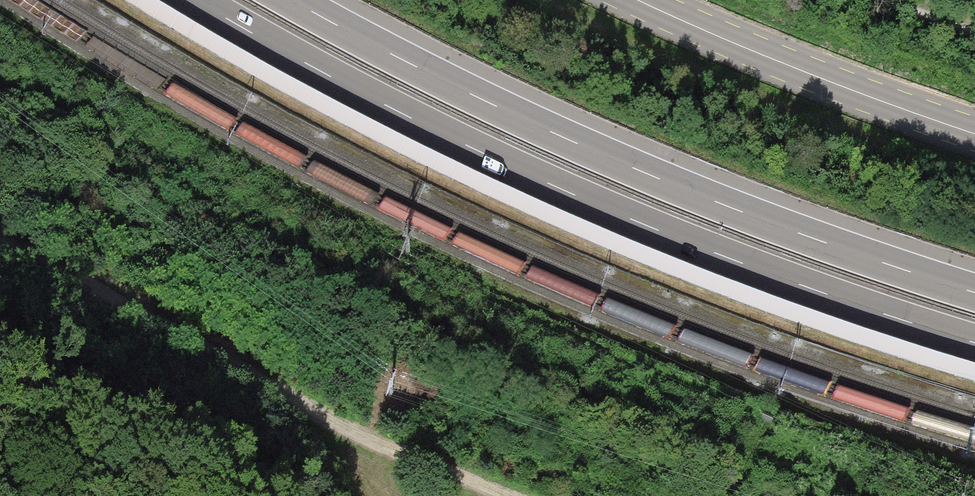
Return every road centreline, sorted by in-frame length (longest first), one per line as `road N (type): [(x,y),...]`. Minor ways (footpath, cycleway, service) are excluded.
road 1 (motorway): [(194,0),(392,109),(598,206),(974,344)]
road 2 (motorway): [(974,293),(635,168),(292,0)]
road 3 (track): [(487,495),(412,469),(216,352),(0,241)]
road 4 (primary): [(638,0),(974,133)]

